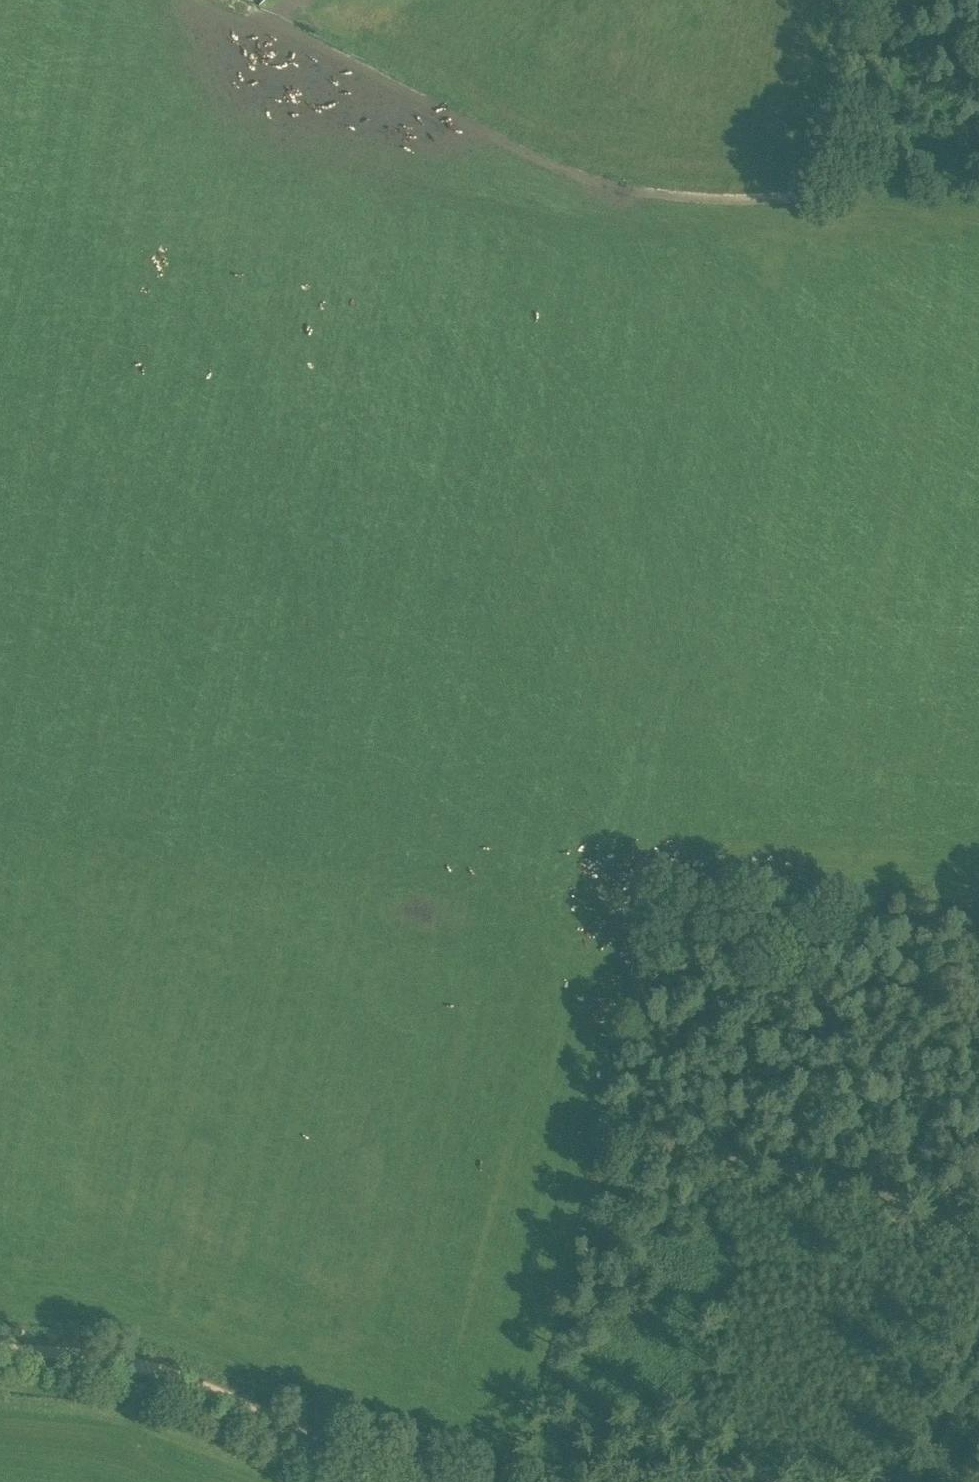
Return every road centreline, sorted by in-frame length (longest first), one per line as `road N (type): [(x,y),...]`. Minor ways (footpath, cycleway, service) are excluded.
road 1 (track): [(0,1353),(112,1360),(408,1481)]

